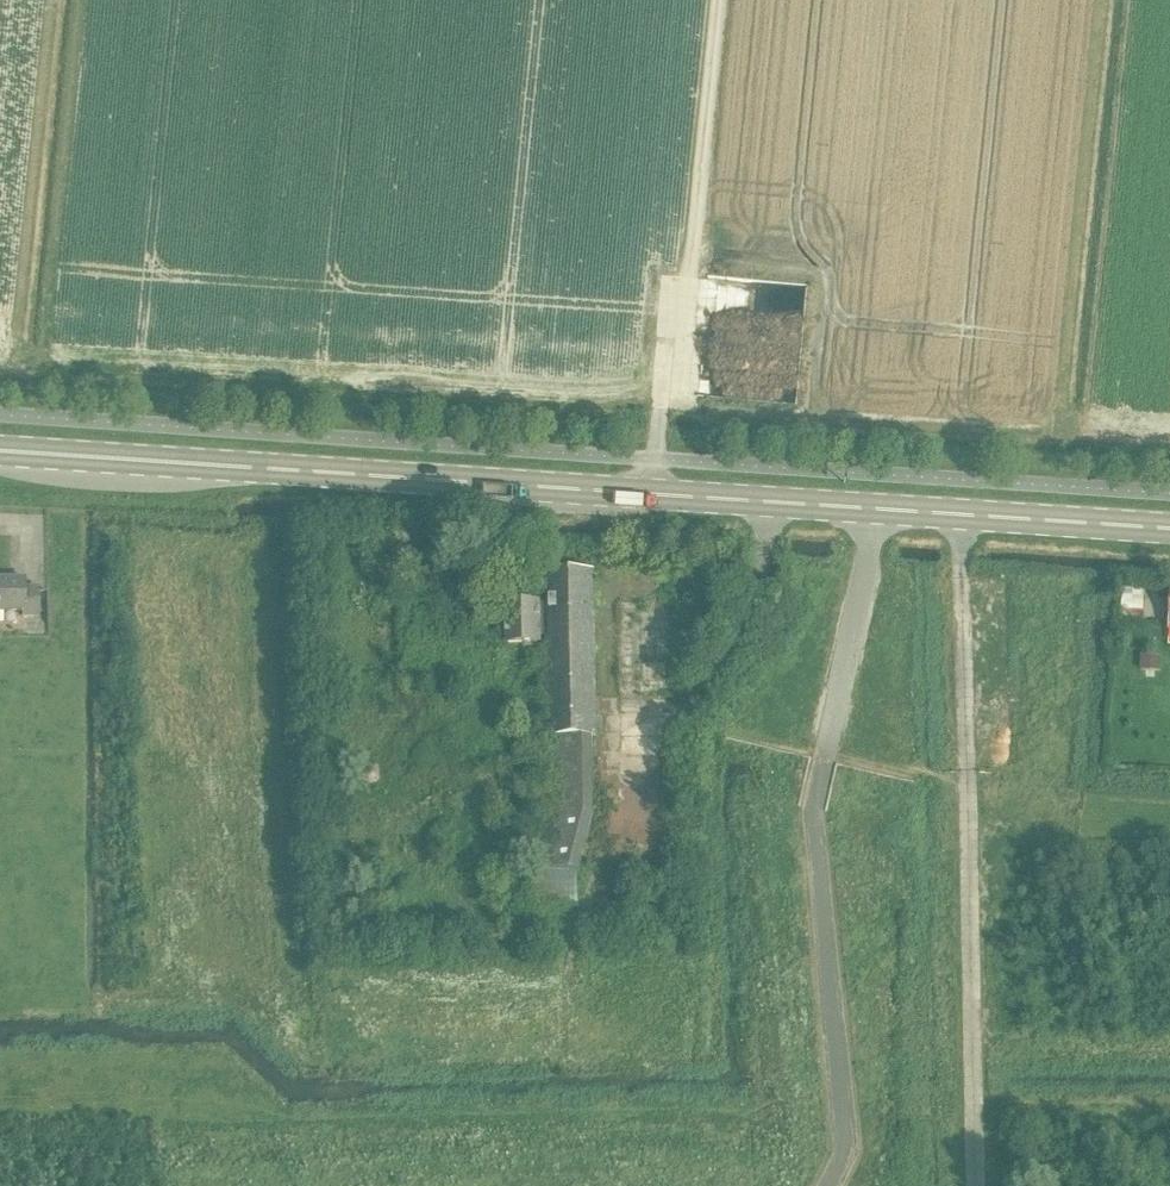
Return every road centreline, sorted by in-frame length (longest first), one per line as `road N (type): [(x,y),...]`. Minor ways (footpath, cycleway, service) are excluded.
road 1 (secondary): [(1169,526),(0,449)]
road 2 (track): [(975,1185),(961,510)]
road 3 (track): [(654,491),(710,0)]
road 4 (track): [(828,1185),(846,1149),(814,813),(827,744)]

